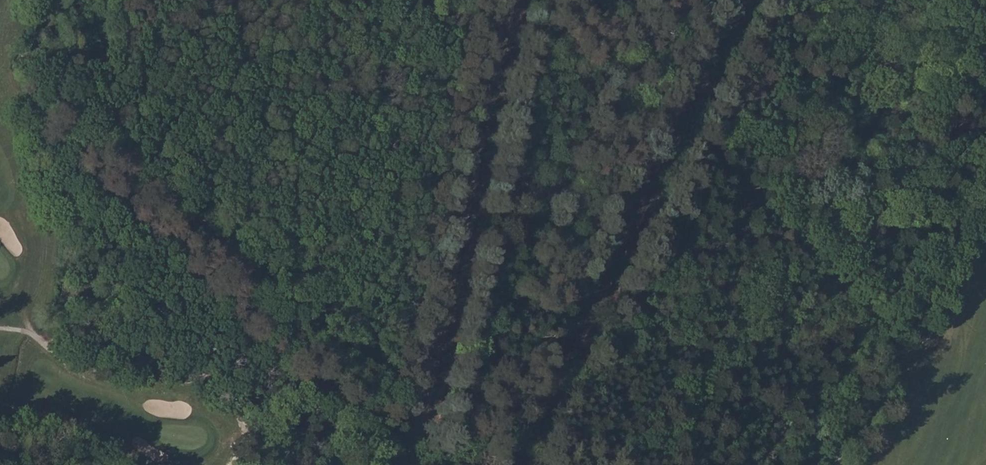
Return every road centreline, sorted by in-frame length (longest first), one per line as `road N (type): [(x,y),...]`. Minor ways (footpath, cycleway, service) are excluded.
road 1 (unclassified): [(742,0),(512,464)]
road 2 (unclassified): [(410,464),(506,0)]

